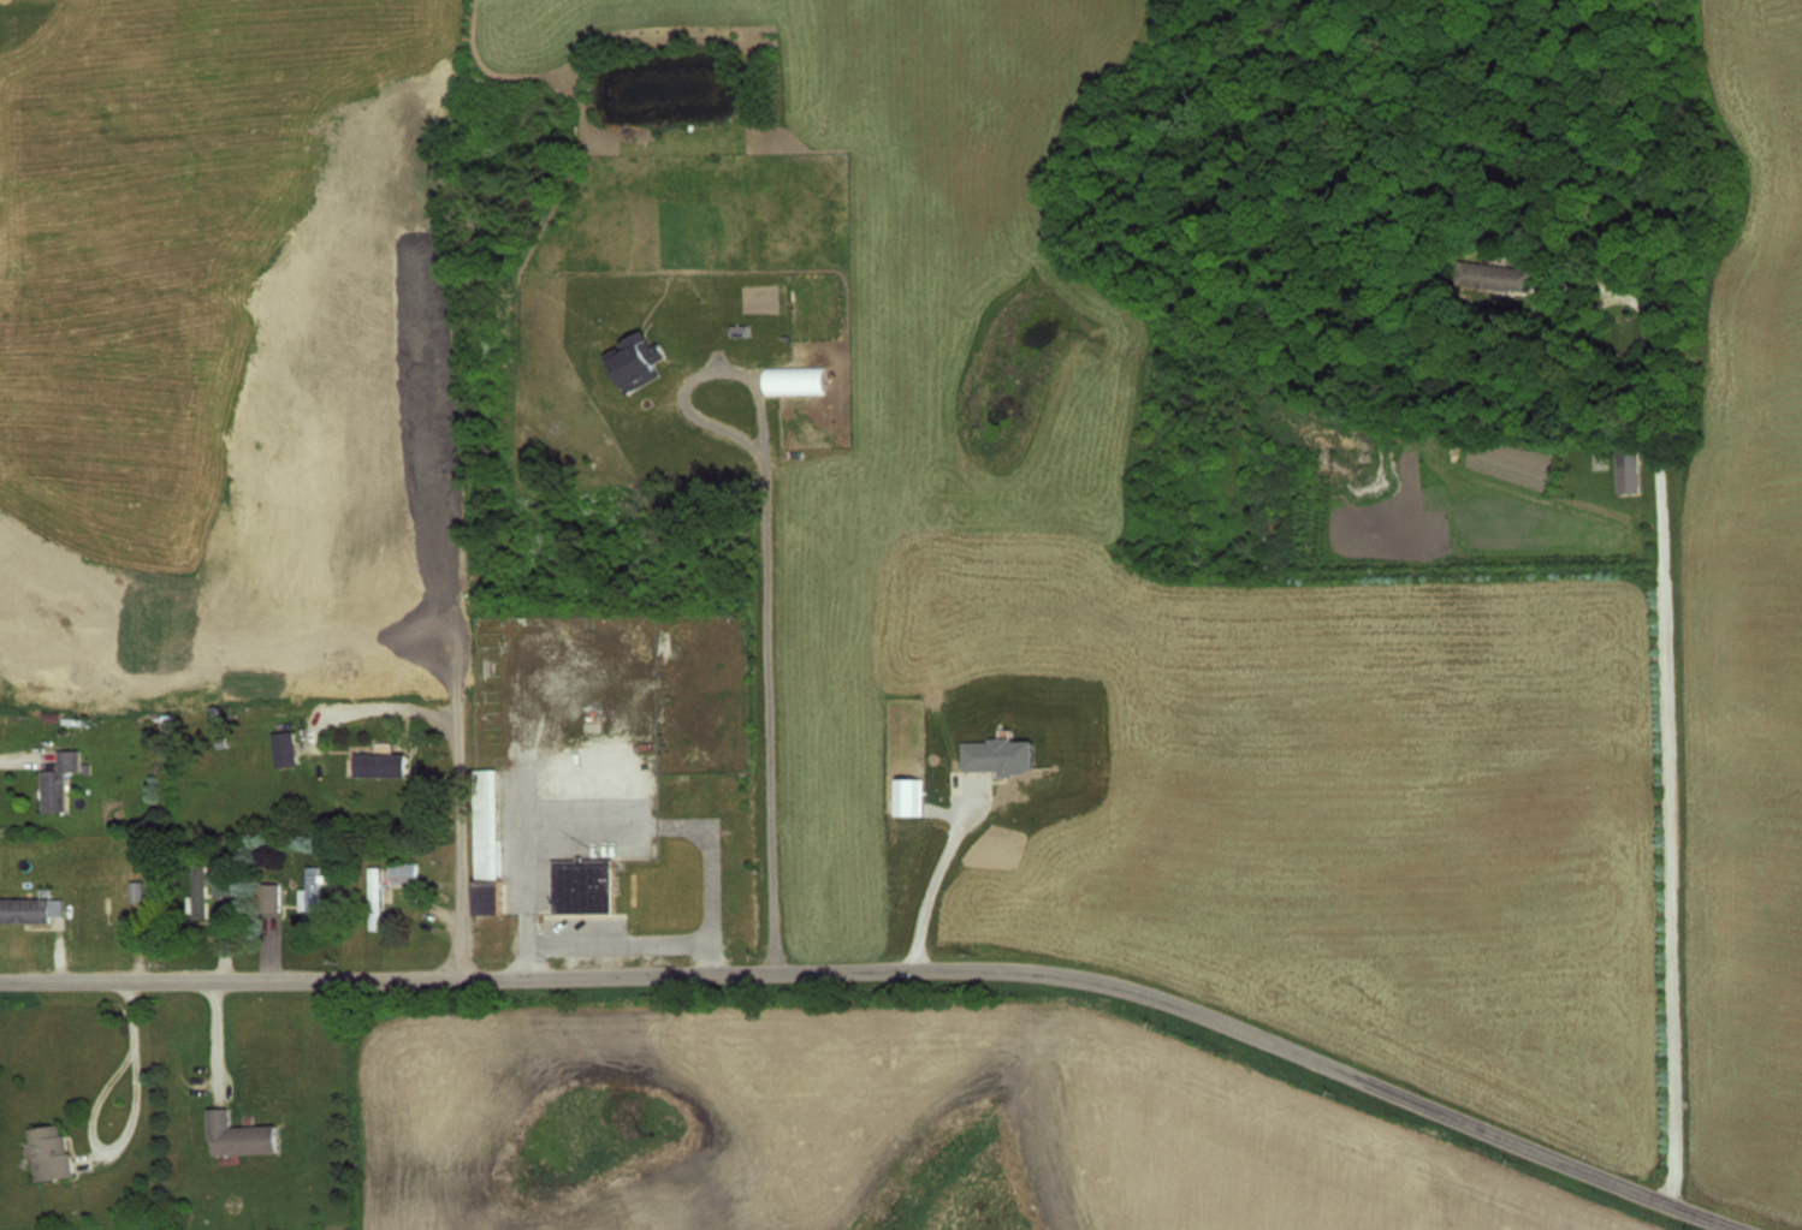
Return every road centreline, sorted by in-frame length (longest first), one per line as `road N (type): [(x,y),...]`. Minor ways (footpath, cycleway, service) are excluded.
road 1 (residential): [(0,979),(1019,963),(1101,974),(1166,992),(1750,1229)]
road 2 (residential): [(466,974),(456,571)]

